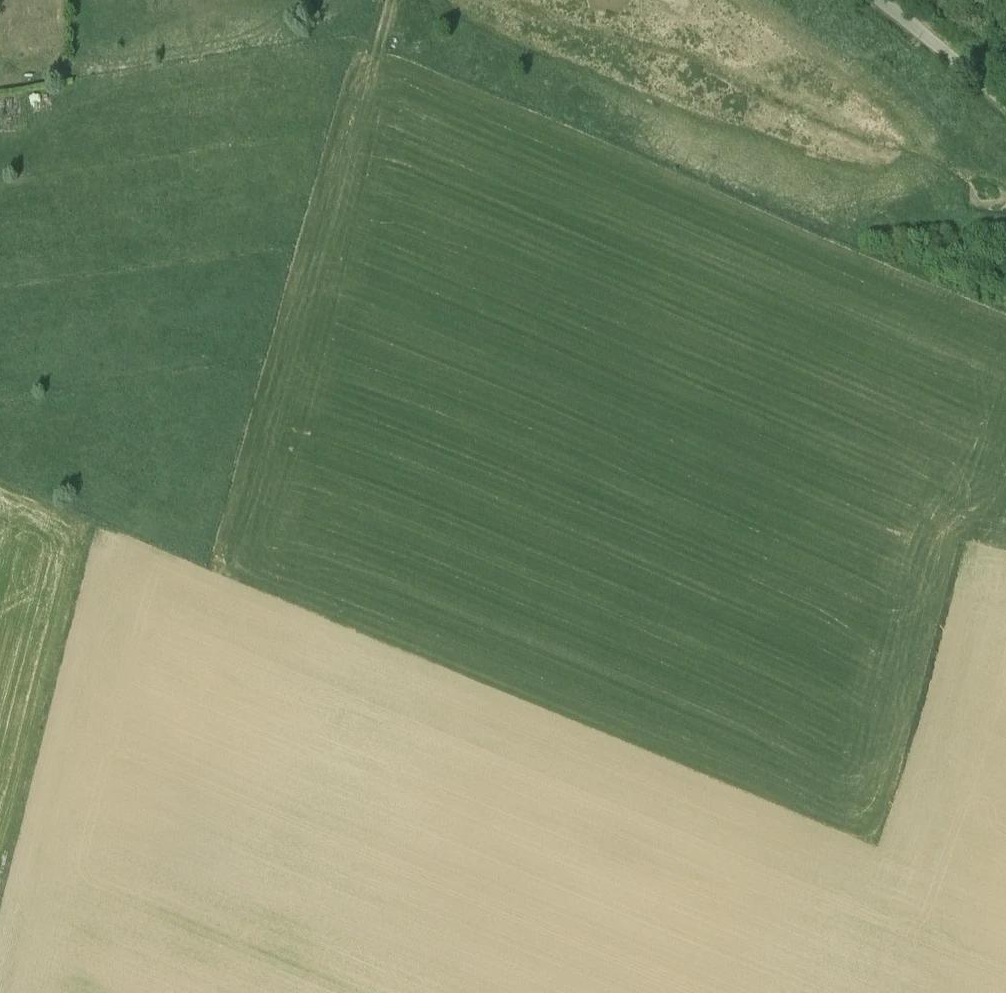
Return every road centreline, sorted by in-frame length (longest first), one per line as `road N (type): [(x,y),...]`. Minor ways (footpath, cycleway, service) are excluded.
road 1 (unclassified): [(1005,101),(881,0)]

